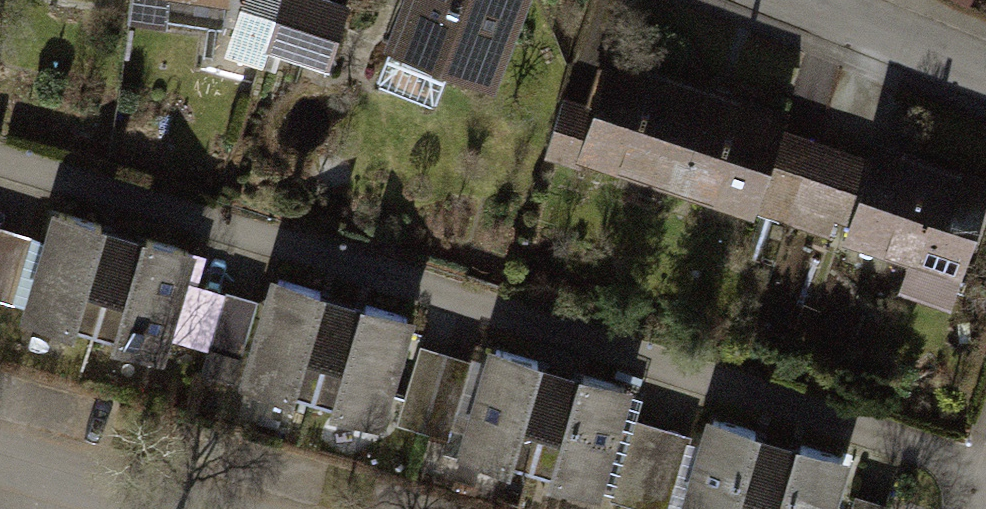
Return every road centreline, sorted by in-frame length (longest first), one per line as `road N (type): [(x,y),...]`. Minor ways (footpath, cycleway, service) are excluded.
road 1 (residential): [(778,0),(985,88)]
road 2 (residential): [(0,463),(153,508)]

